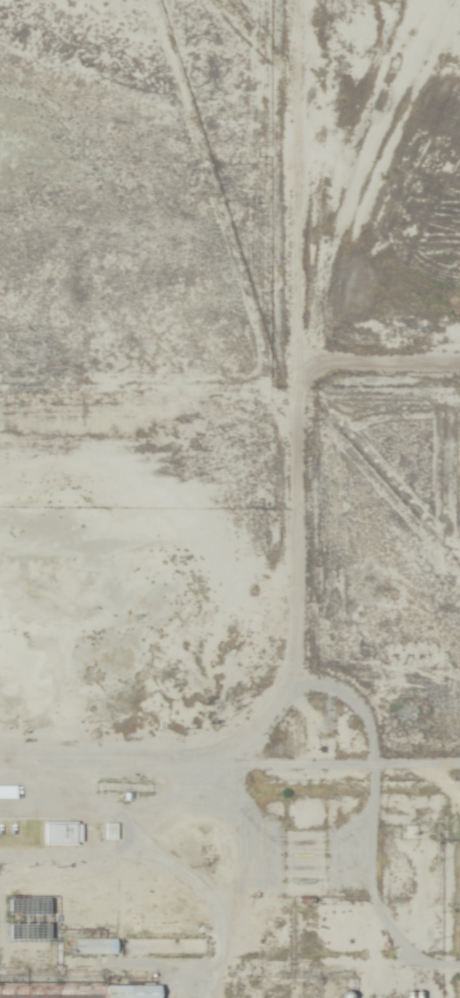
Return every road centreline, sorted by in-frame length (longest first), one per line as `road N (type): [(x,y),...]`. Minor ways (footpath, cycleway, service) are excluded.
road 1 (track): [(247,55),(247,416),(215,677),(194,714),(0,719)]
road 2 (track): [(459,409),(247,416)]

